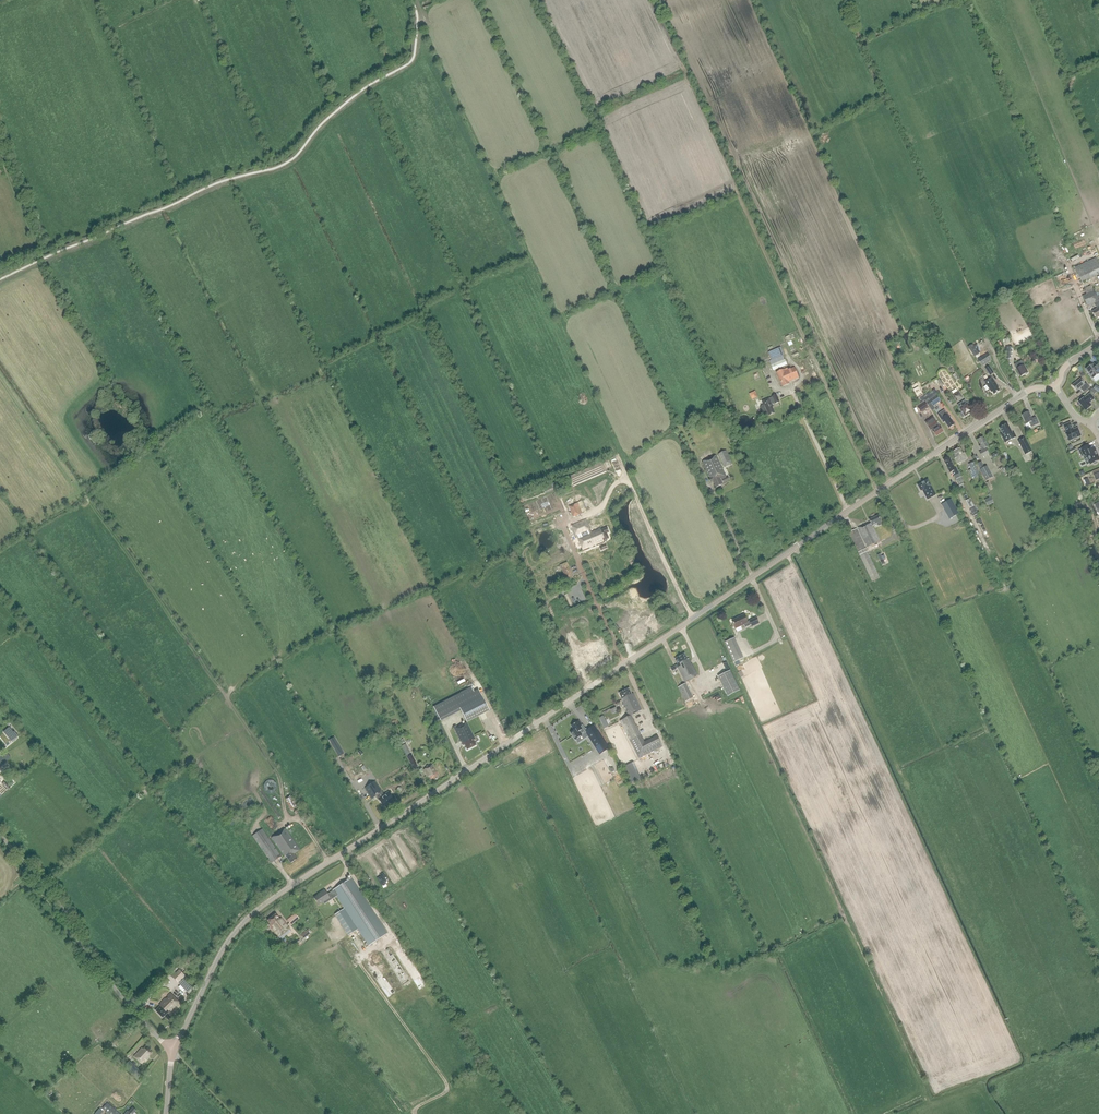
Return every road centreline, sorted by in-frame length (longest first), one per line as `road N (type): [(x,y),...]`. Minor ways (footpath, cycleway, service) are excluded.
road 1 (tertiary): [(173,1051),(228,940),(254,912),(1022,394),(1054,385)]
road 2 (unclassified): [(173,1051),(84,949),(64,905),(0,837)]
road 3 (track): [(360,956),(446,1082),(444,1093),(415,1113)]

